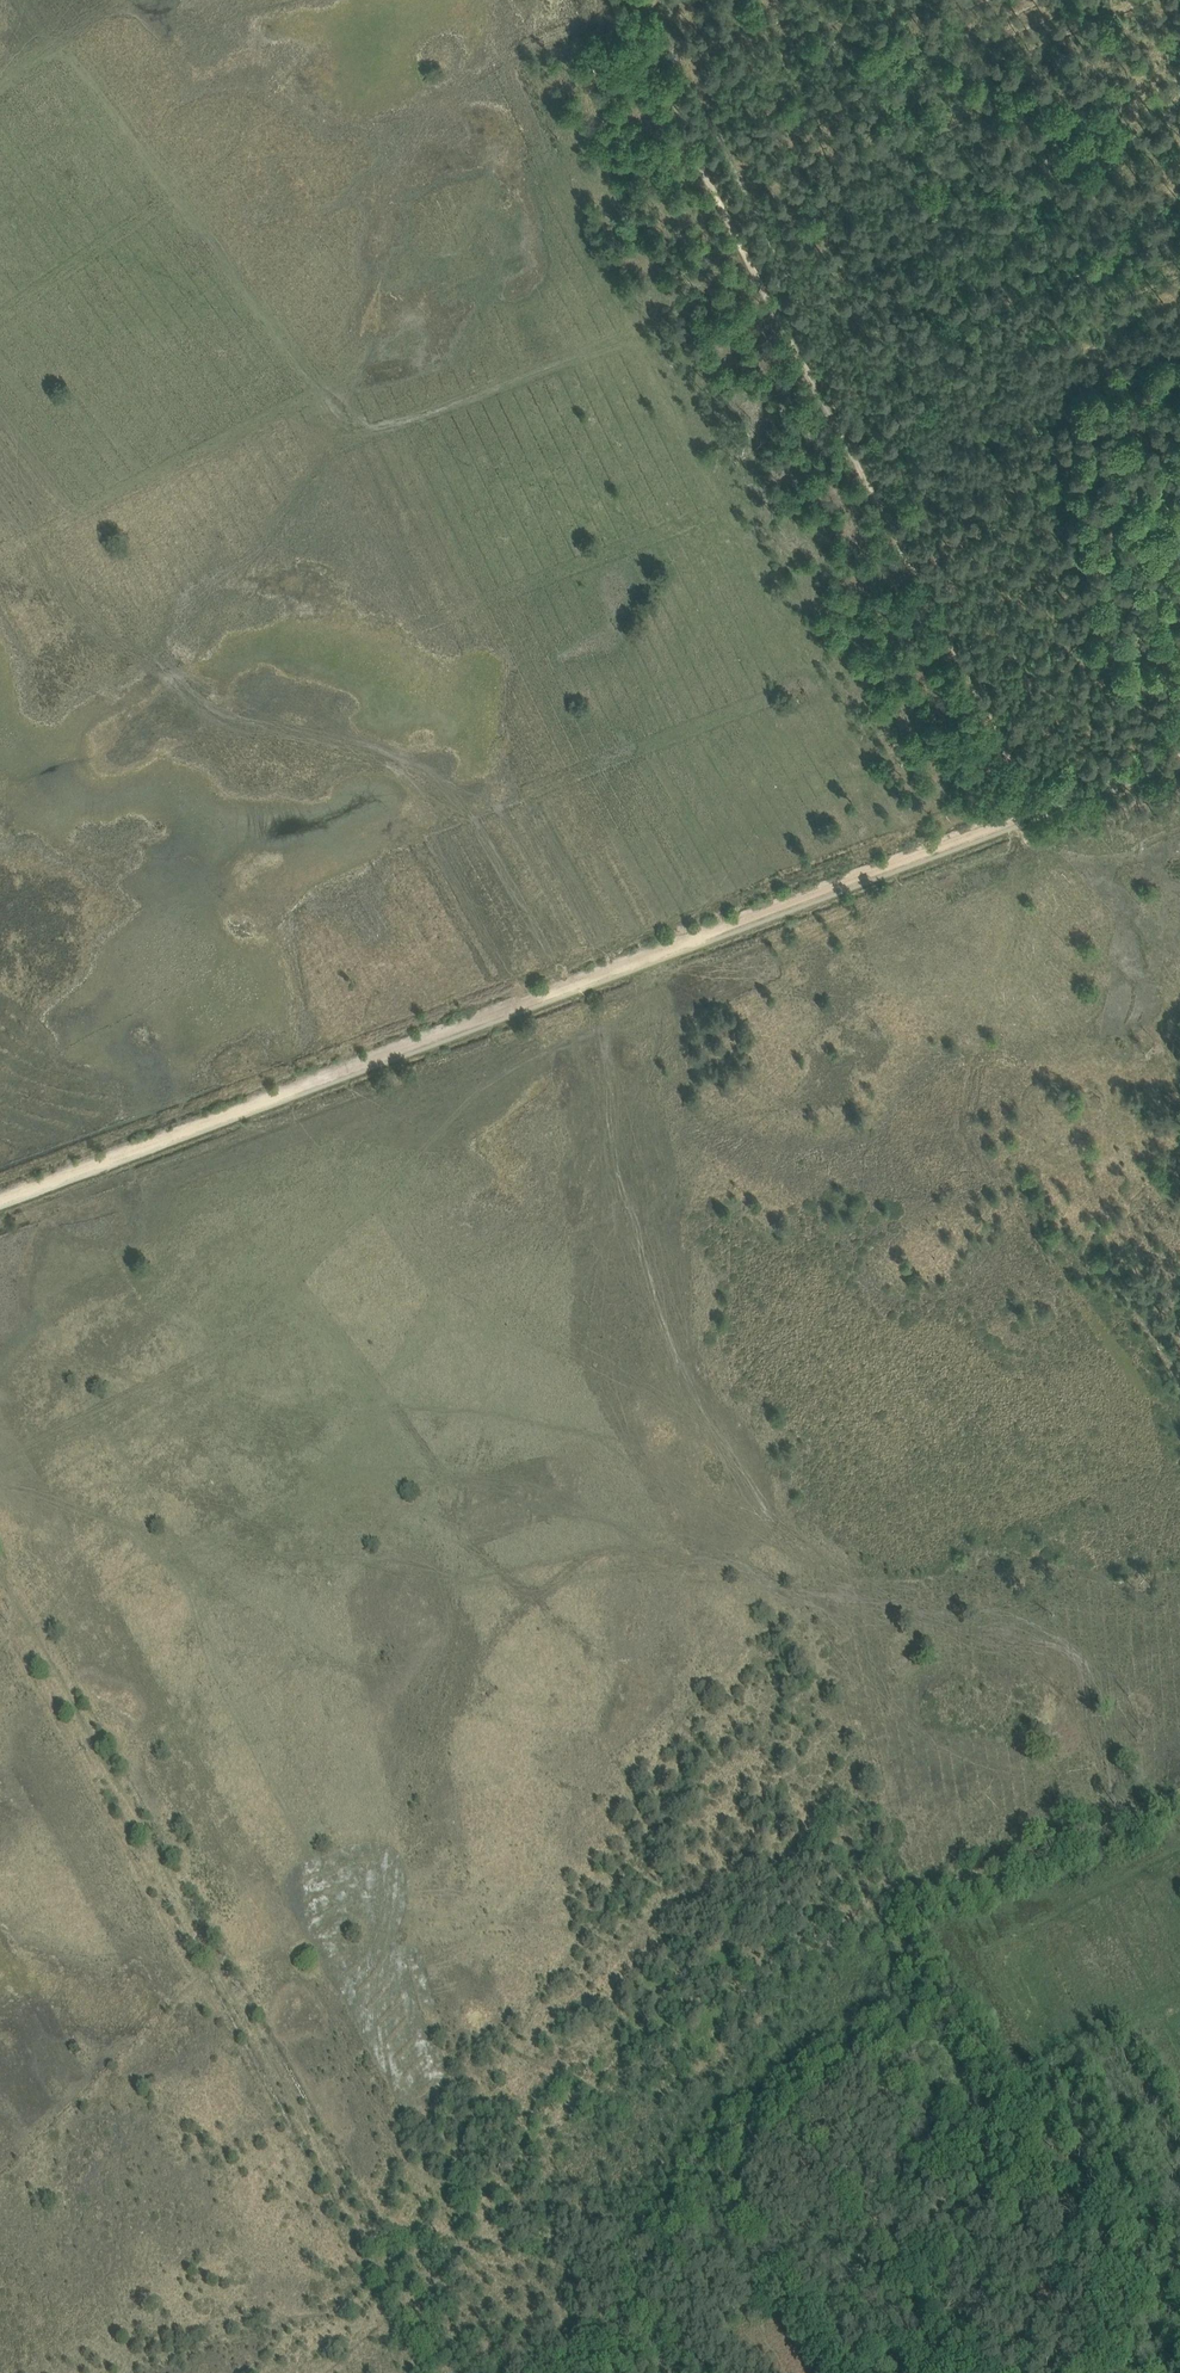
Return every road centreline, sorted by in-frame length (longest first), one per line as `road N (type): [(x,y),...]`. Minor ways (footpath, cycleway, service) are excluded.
road 1 (track): [(1043,811),(0,1199)]
road 2 (track): [(1043,811),(640,47),(631,0)]
road 3 (track): [(1179,758),(1043,811)]

